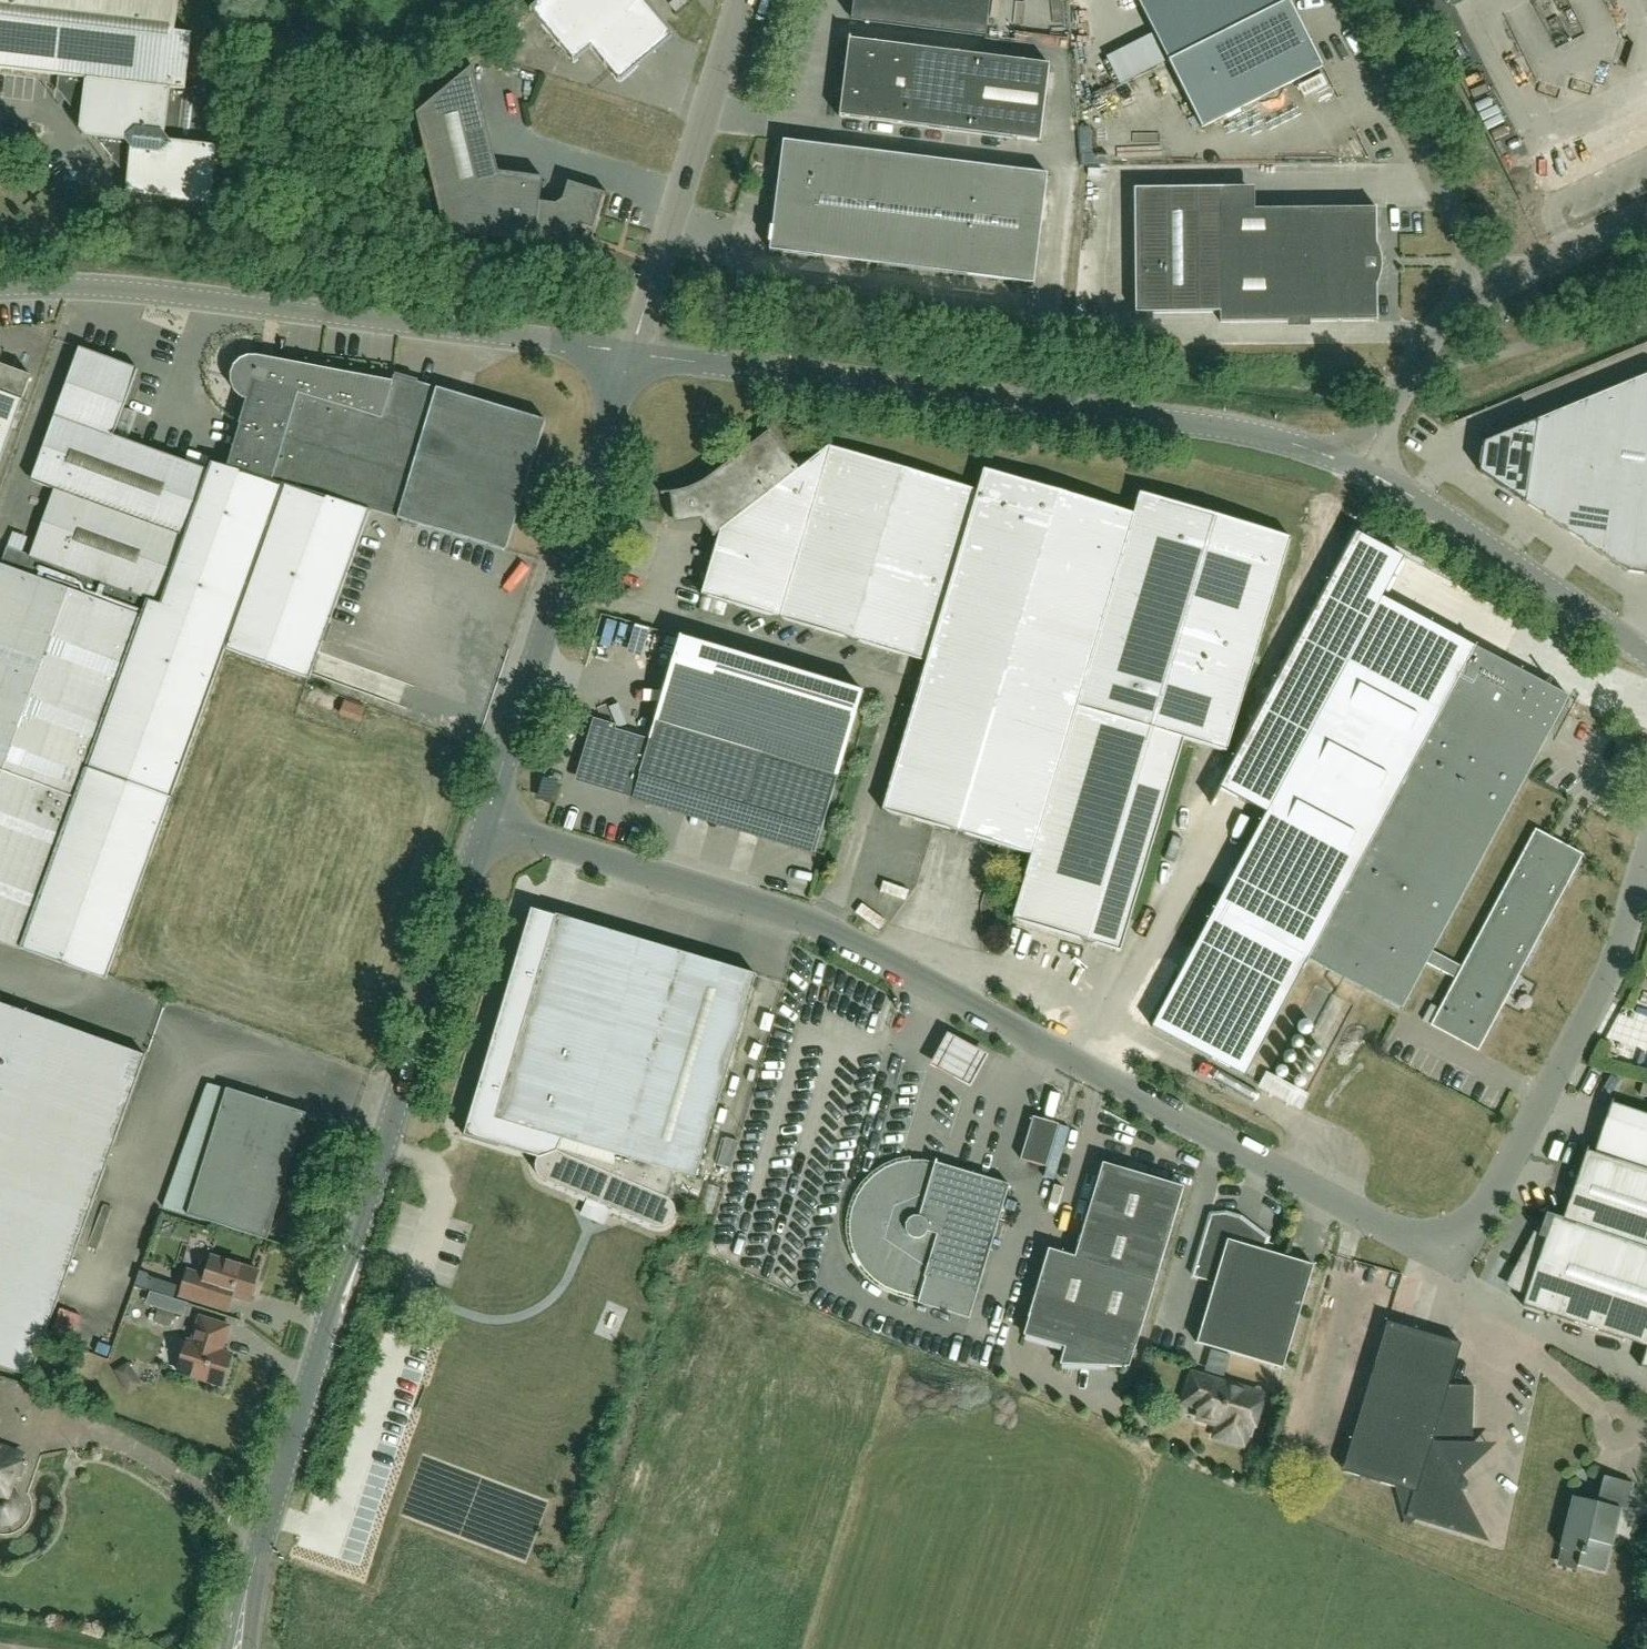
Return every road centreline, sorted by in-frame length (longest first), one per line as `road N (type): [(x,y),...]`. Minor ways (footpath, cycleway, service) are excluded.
road 1 (unclassified): [(484,823),(819,927),(1390,1231),(1425,1237),(1484,1212),(1615,964),(1646,858)]
road 2 (unclassified): [(237,1648),(259,1550),(484,823)]
road 3 (unclassified): [(1359,470),(1237,431),(634,352)]
road 4 (unclassified): [(634,352),(128,289),(0,287)]
road 5 (unclassified): [(484,823),(634,352)]
road 6 (unclassified): [(634,352),(744,0)]
road 7 (unclassified): [(1646,656),(1434,511),(1359,470)]
road 8 (unclassified): [(1489,287),(1345,0)]
road 9 (unclassified): [(1359,470),(1442,323),(1489,287)]
road 10 (unclassified): [(1489,287),(1646,214)]

